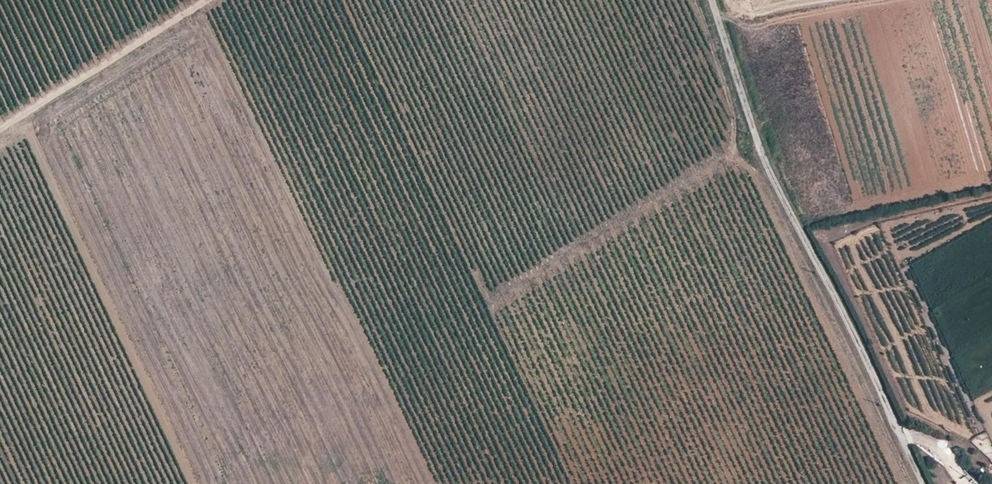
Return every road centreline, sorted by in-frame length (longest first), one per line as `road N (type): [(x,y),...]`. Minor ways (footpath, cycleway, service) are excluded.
road 1 (track): [(205,483),(758,145)]
road 2 (unclassified): [(904,444),(758,145),(716,0)]
road 3 (track): [(0,129),(207,0)]

